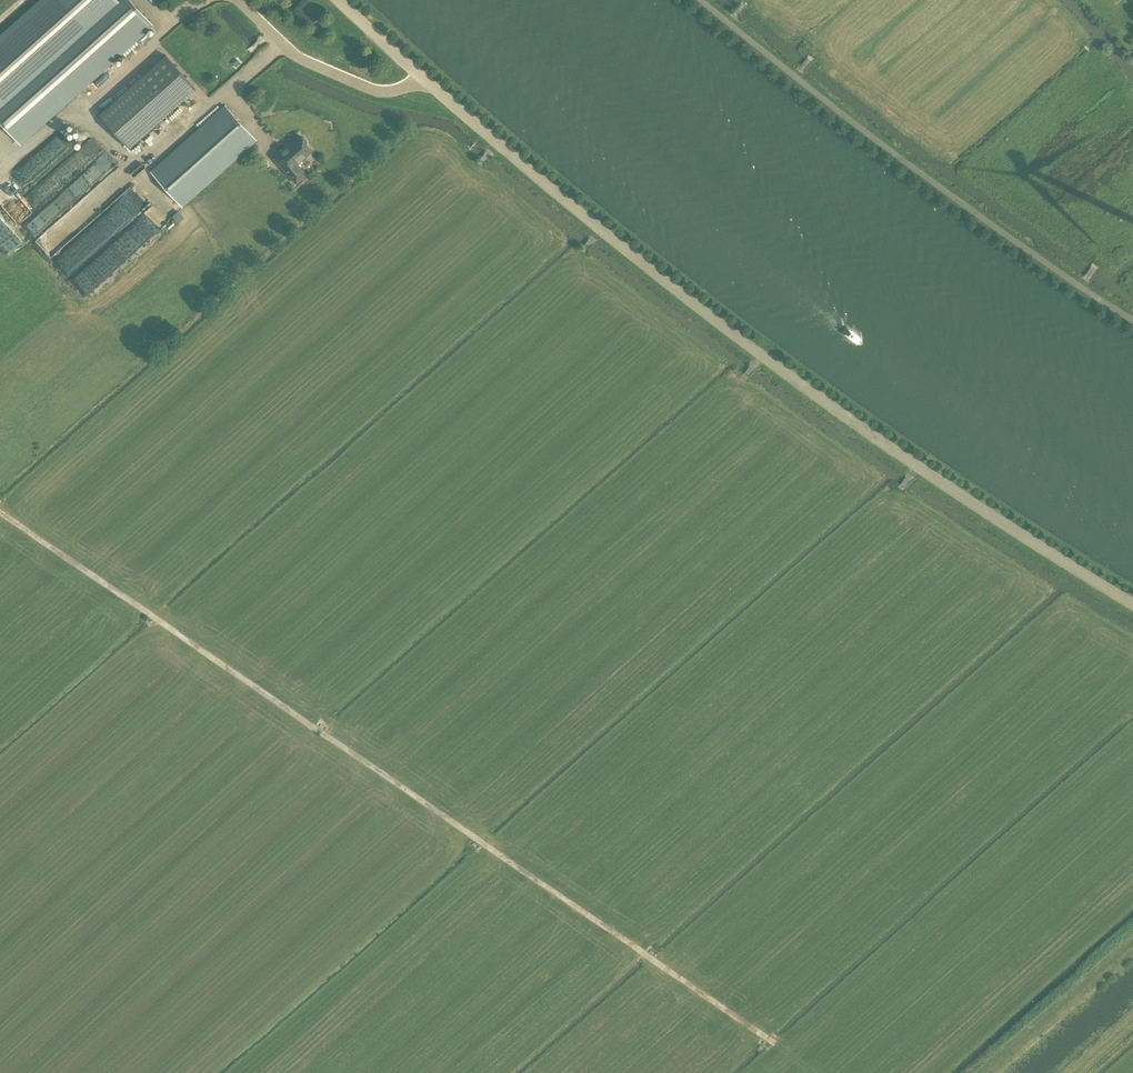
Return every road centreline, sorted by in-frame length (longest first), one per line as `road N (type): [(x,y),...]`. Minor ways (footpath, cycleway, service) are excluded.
road 1 (track): [(0,512),(782,1048)]
road 2 (unclassified): [(1132,607),(938,485),(432,87)]
road 3 (unclassified): [(432,87),(400,91),(320,68),(237,0)]
road 4 (track): [(990,1072),(1132,946)]
road 5 (unclassified): [(432,87),(343,0)]

